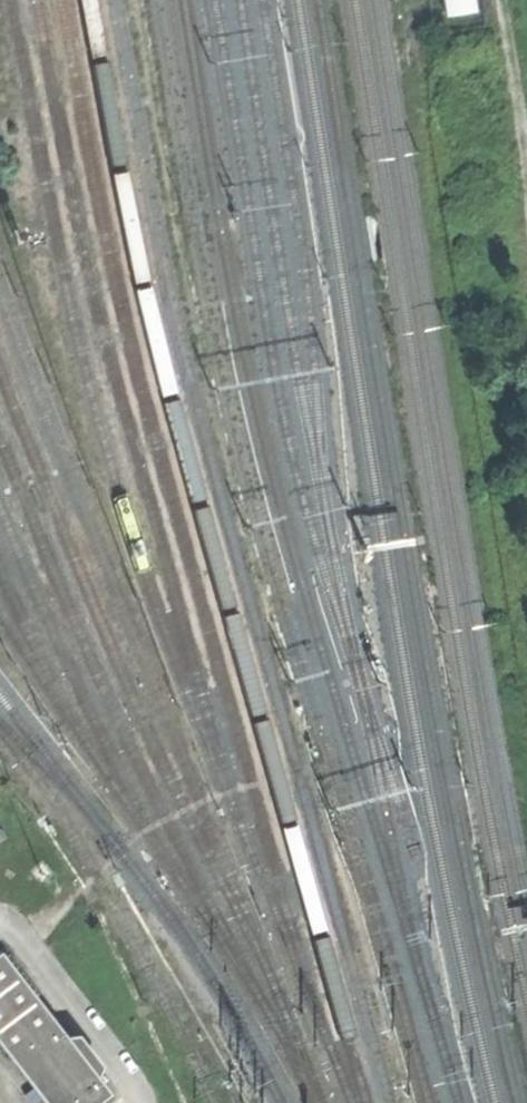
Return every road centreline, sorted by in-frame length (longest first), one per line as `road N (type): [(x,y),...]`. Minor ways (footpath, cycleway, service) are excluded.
road 1 (track): [(502,0),(526,156)]

